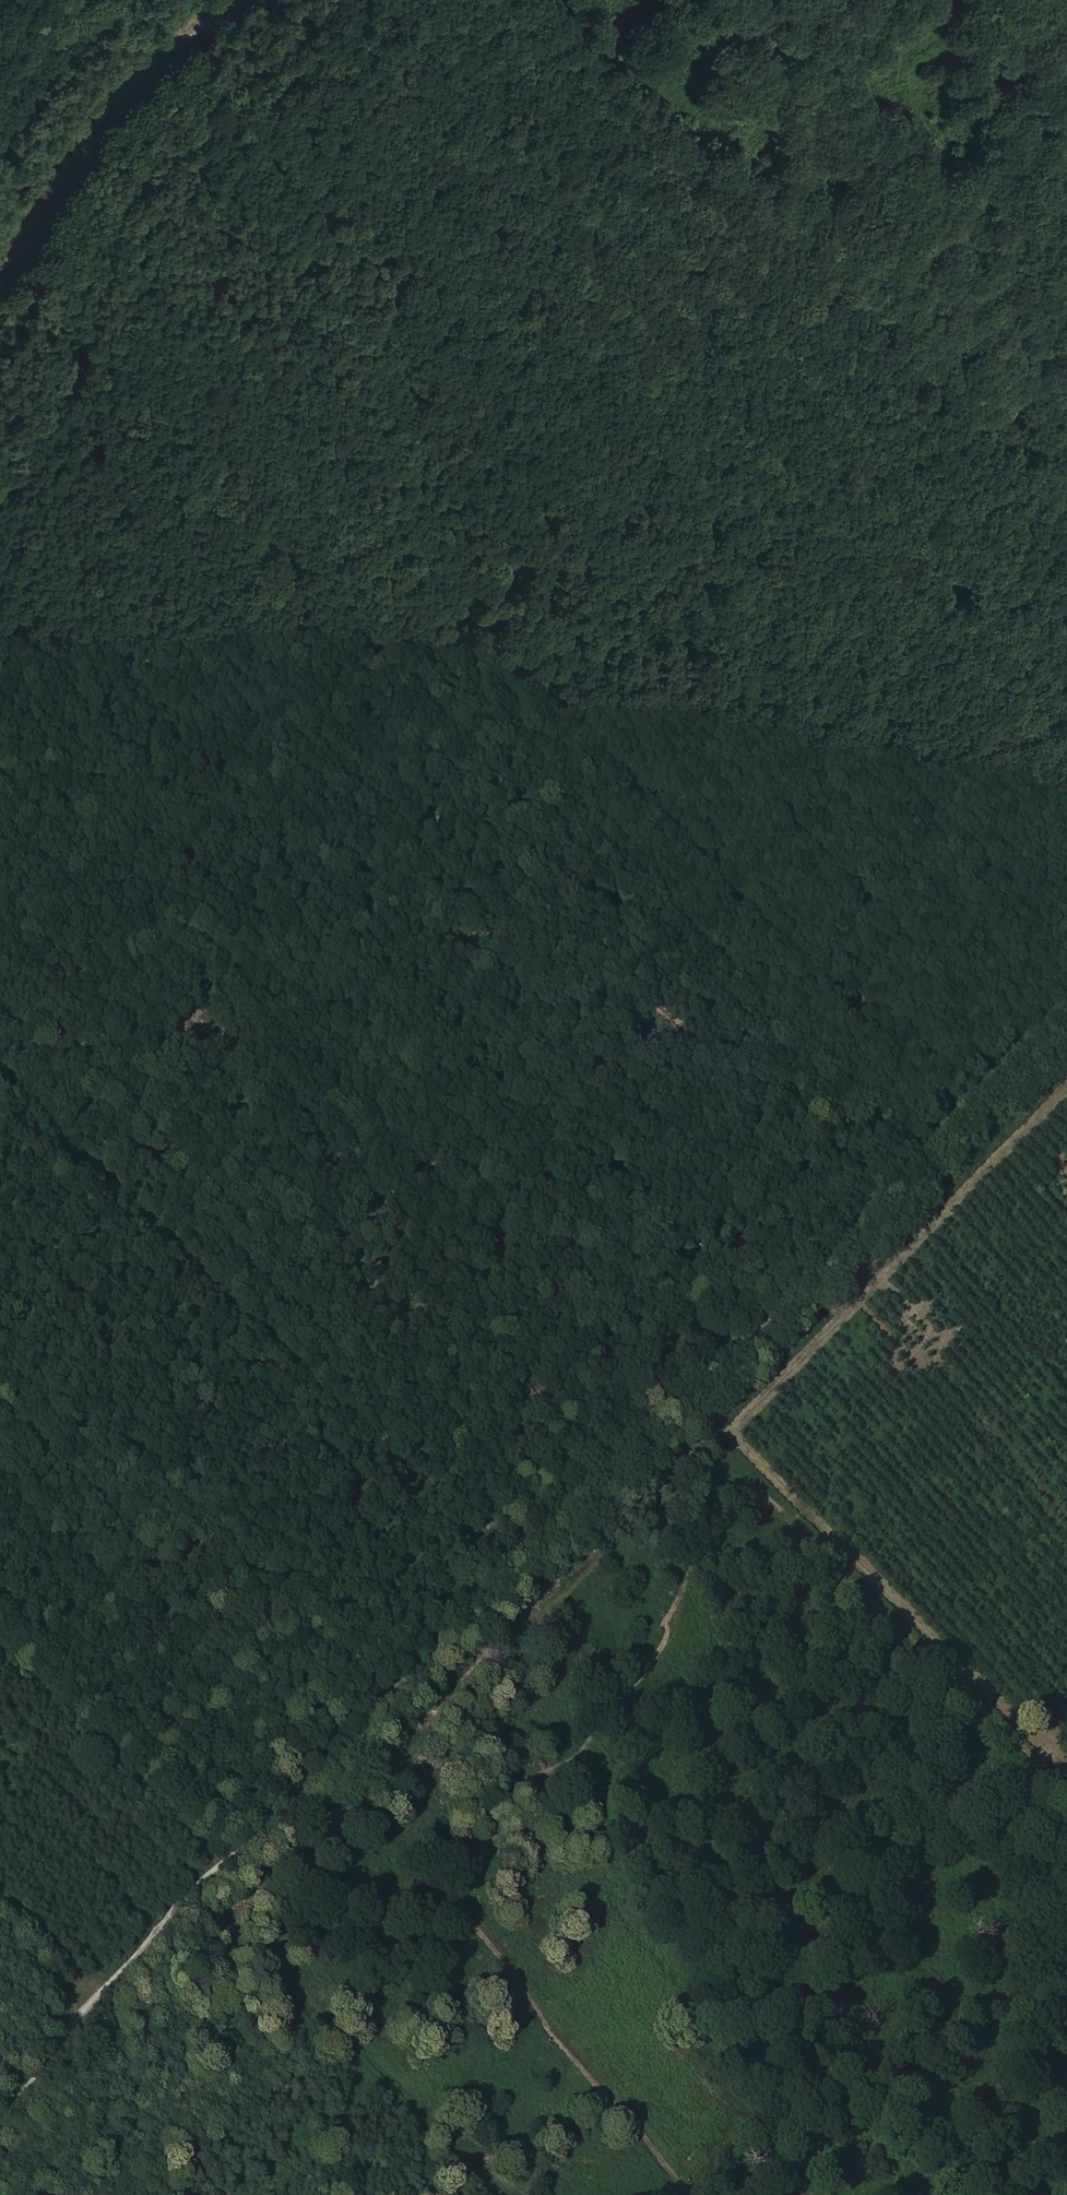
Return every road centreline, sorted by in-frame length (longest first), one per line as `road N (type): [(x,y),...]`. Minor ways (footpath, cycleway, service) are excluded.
road 1 (track): [(0,2120),(156,1930),(1066,1012)]
road 2 (tertiary): [(243,0),(84,139),(0,269)]

